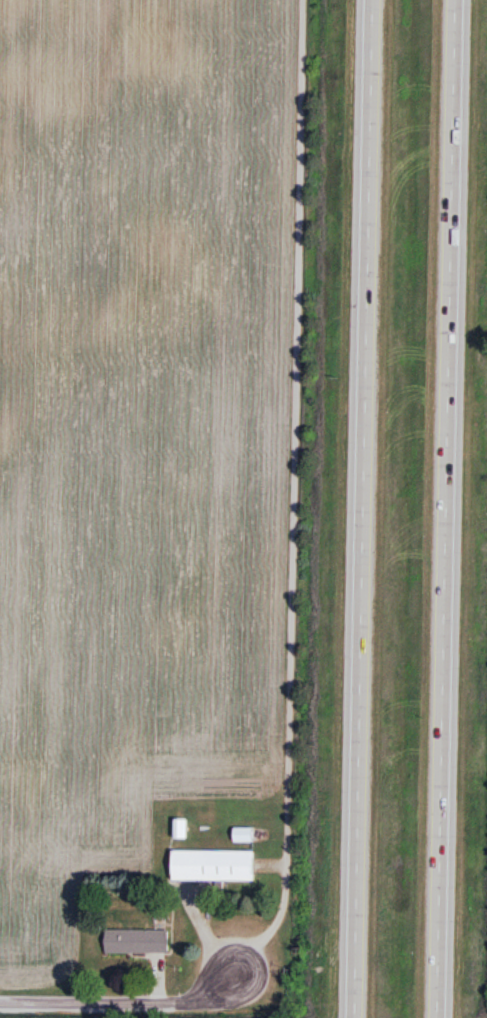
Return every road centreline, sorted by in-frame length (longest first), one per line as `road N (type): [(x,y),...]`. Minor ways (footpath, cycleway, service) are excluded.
road 1 (motorway): [(438,1017),(458,0)]
road 2 (motorway): [(370,0),(351,1017)]
road 3 (residential): [(0,998),(181,999),(237,973)]

